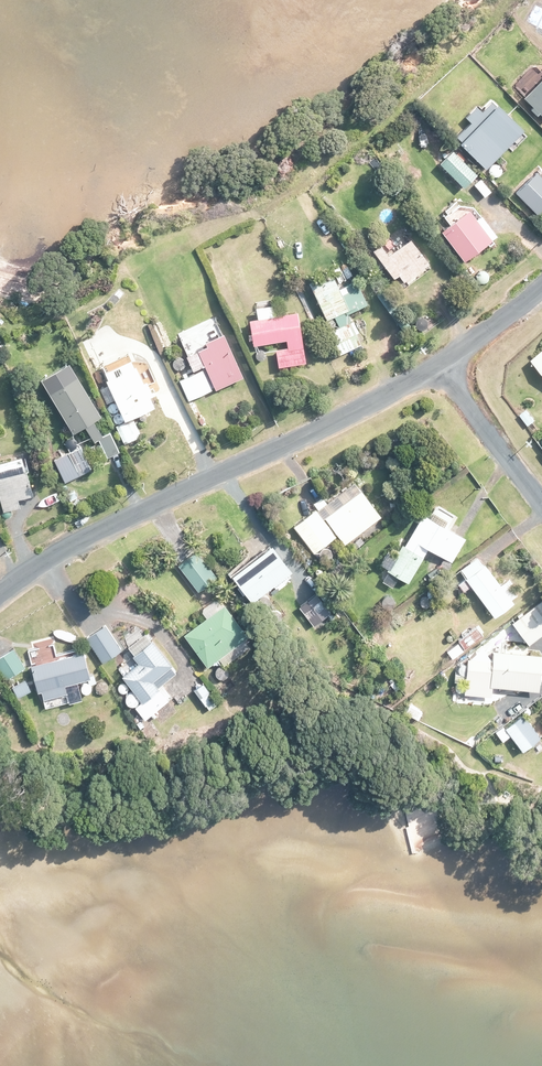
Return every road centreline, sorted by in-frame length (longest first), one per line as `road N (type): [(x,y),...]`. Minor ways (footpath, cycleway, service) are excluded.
road 1 (unclassified): [(0,595),(98,531),(447,366)]
road 2 (residential): [(447,366),(541,495)]
road 3 (unclassified): [(447,366),(541,285)]

